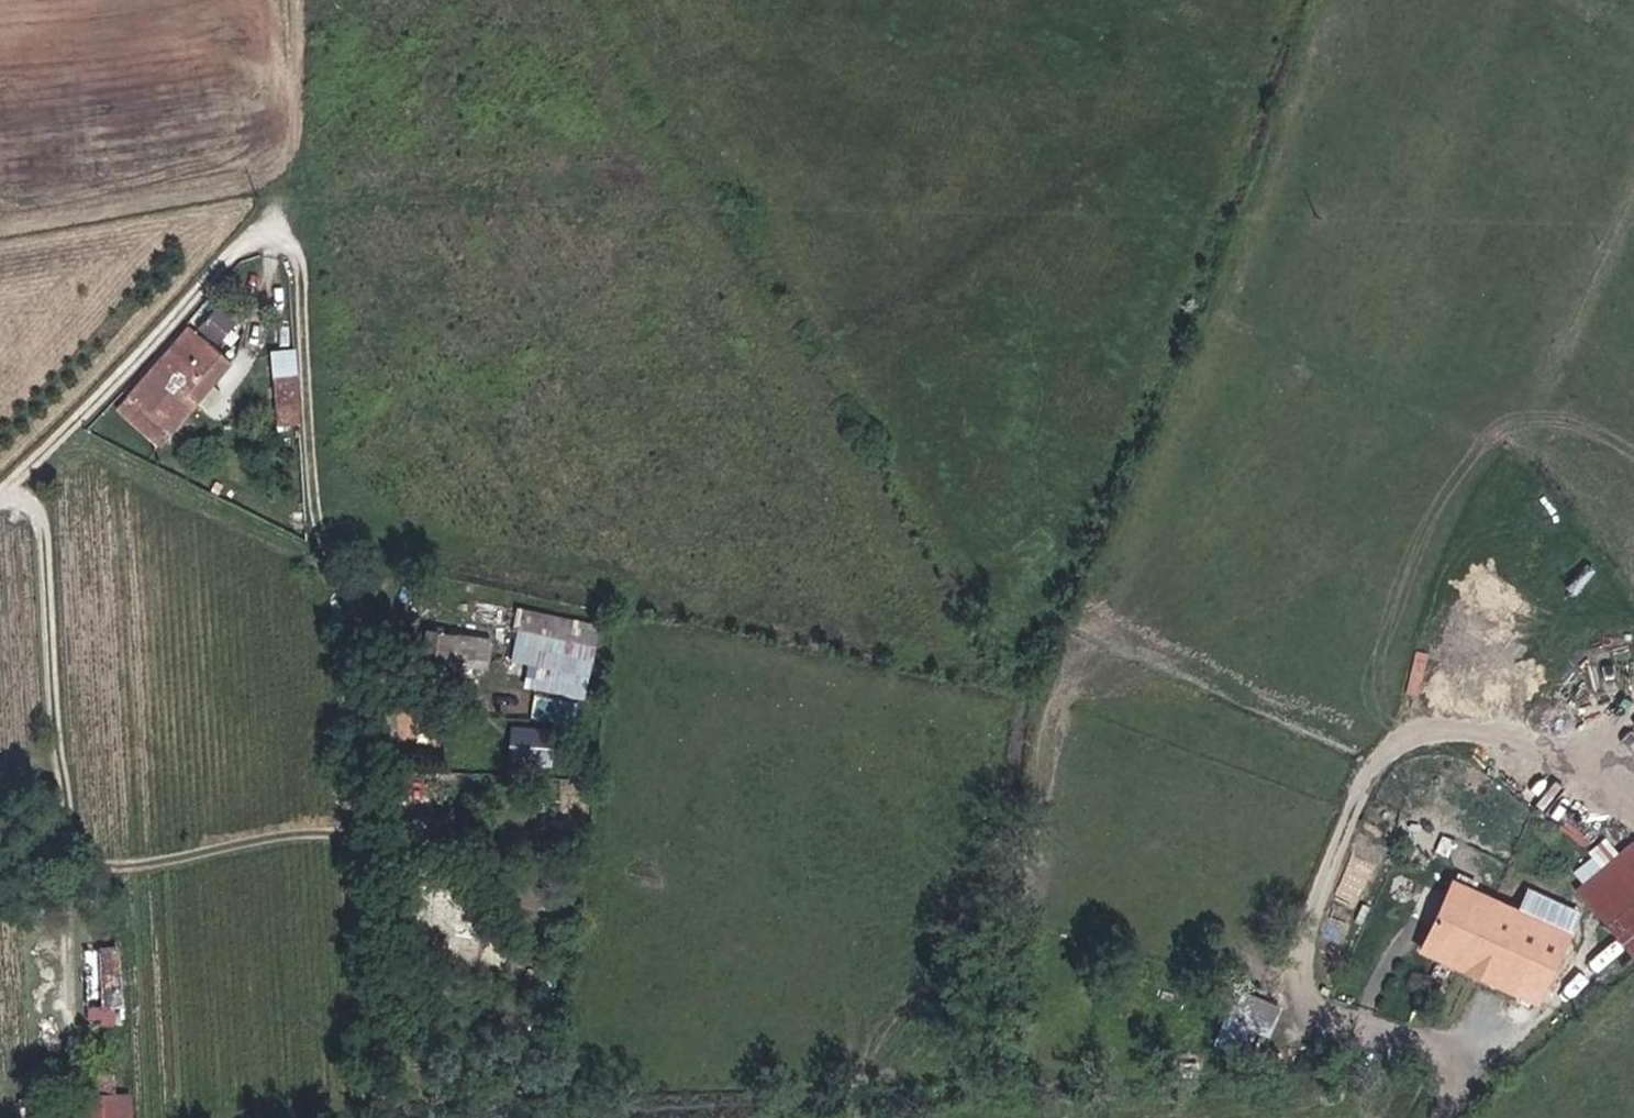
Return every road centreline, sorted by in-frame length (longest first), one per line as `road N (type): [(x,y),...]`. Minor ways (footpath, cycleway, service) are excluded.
road 1 (residential): [(0,497),(289,196)]

